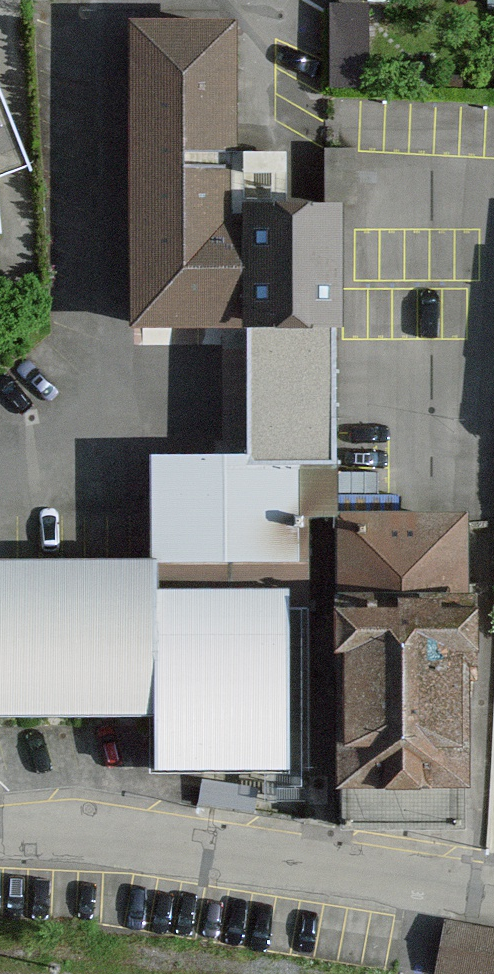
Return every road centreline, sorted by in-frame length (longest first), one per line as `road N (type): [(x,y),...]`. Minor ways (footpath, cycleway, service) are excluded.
road 1 (residential): [(0,843),(132,849),(493,903)]

